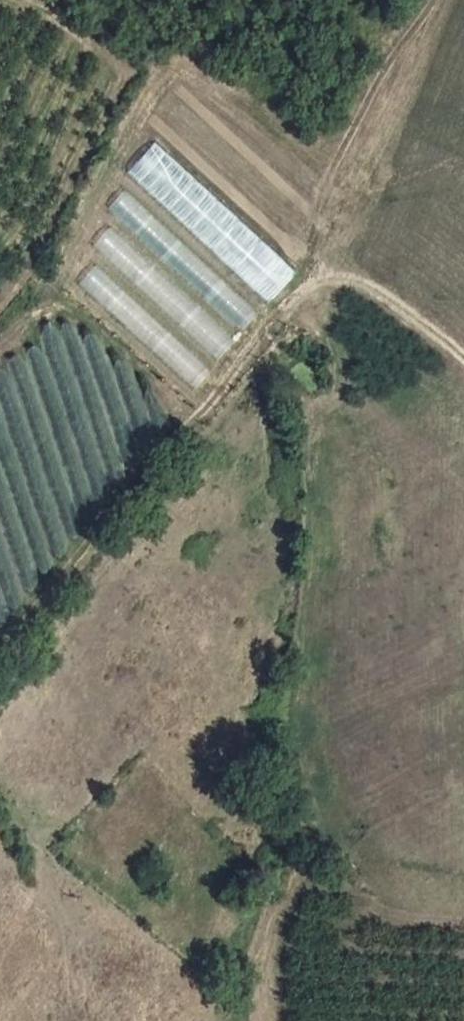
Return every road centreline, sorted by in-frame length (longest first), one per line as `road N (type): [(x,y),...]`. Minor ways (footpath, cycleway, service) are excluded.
road 1 (track): [(463,358),(365,285),(338,278),(300,294),(261,330),(206,407),(0,645)]

